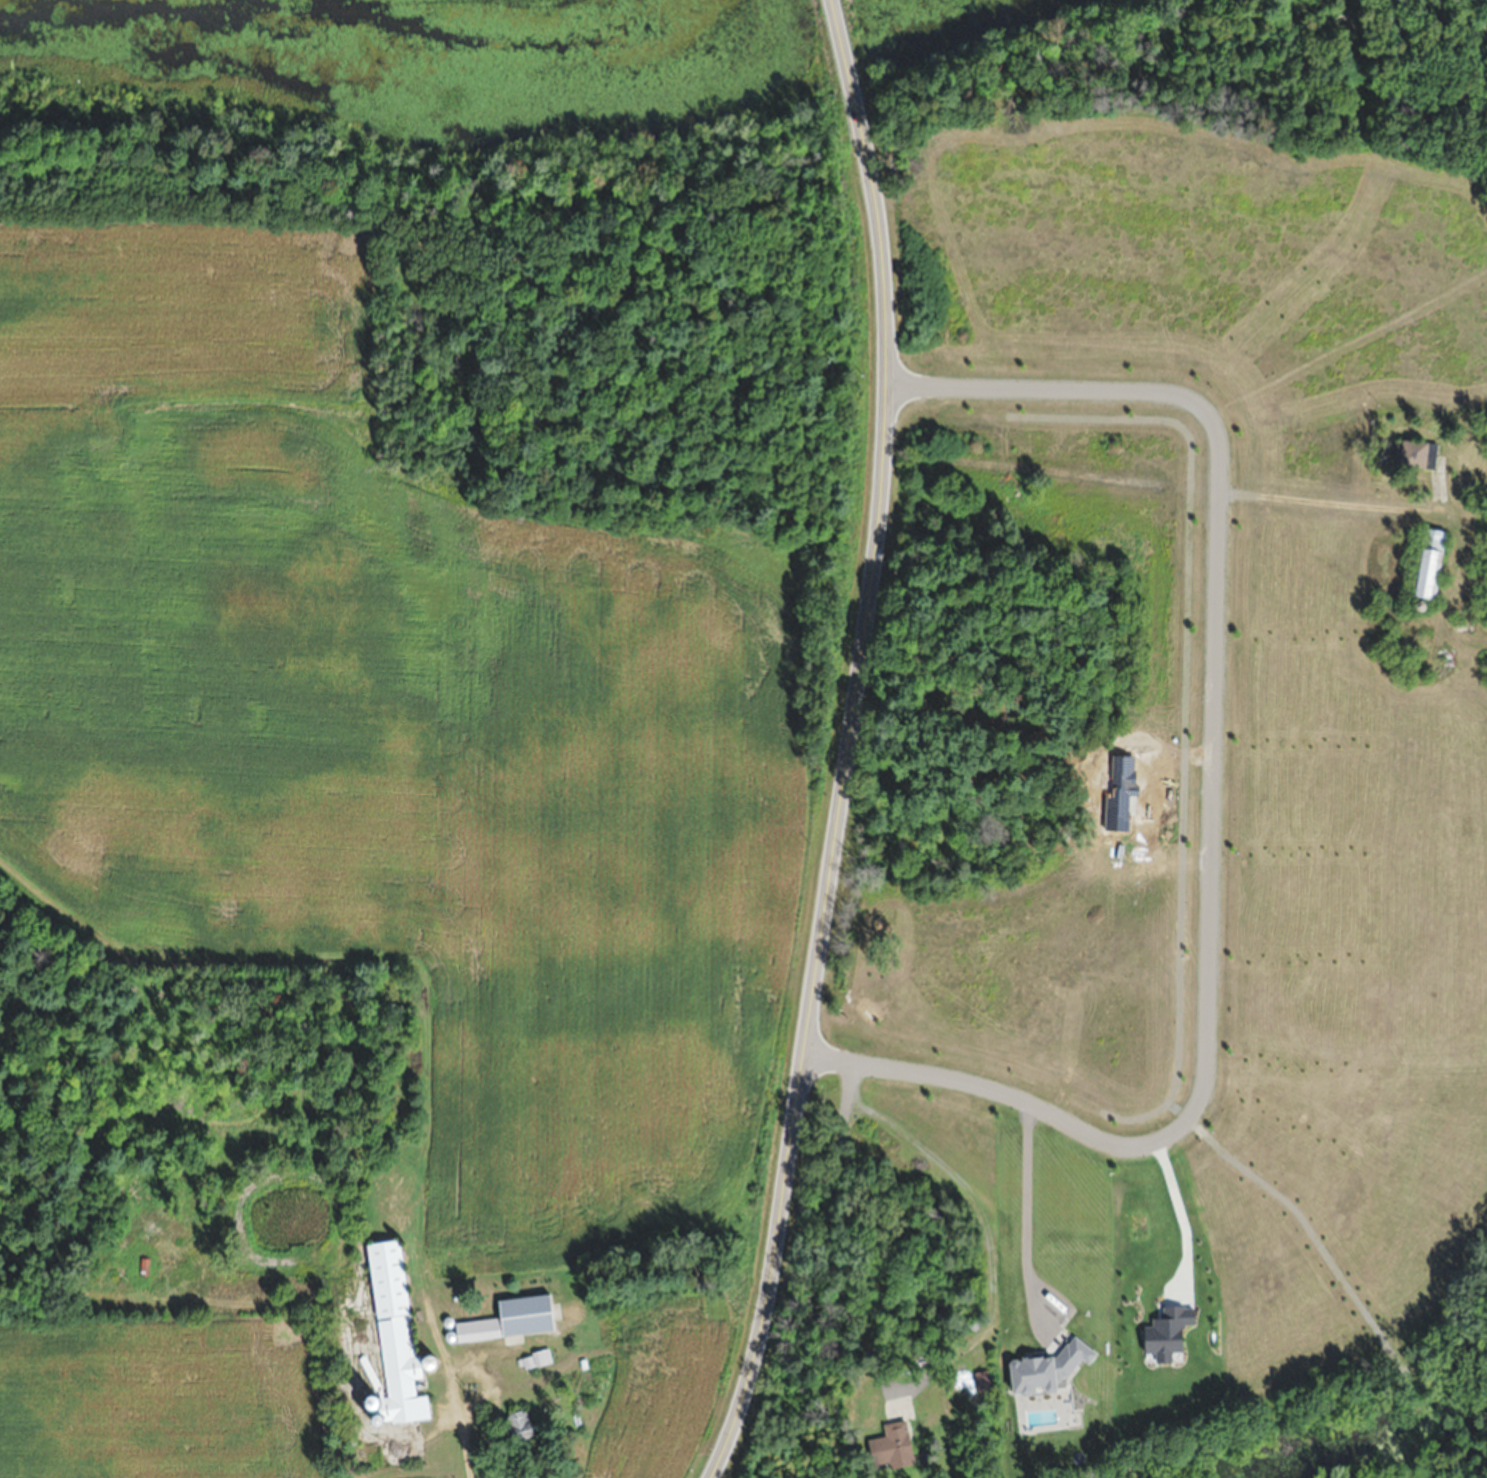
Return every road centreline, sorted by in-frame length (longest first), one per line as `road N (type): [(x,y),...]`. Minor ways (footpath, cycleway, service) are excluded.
road 1 (secondary): [(720,1477),(771,1321),(884,477),(888,282),(870,142),(838,0)]
road 2 (residential): [(806,1052),(974,1088),(1107,1146),(1148,1143),(1173,1123),(1190,1091),(1212,442),(1203,414),(1153,392),(890,382)]

